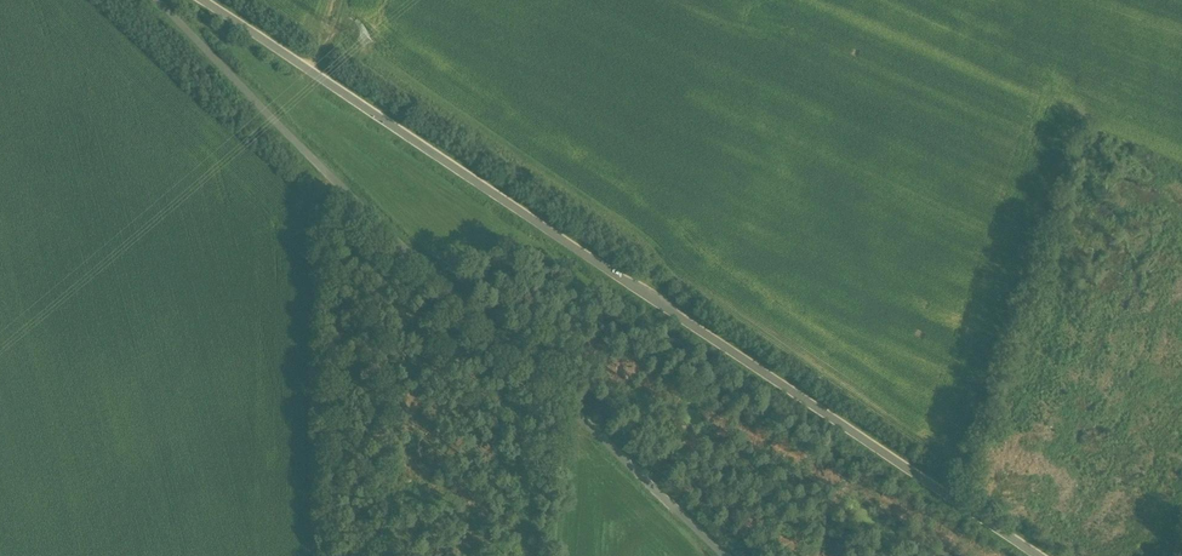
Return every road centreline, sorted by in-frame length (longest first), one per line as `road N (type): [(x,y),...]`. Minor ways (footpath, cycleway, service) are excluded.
road 1 (unclassified): [(195,0),(1043,555)]
road 2 (unclassified): [(159,0),(731,555)]

